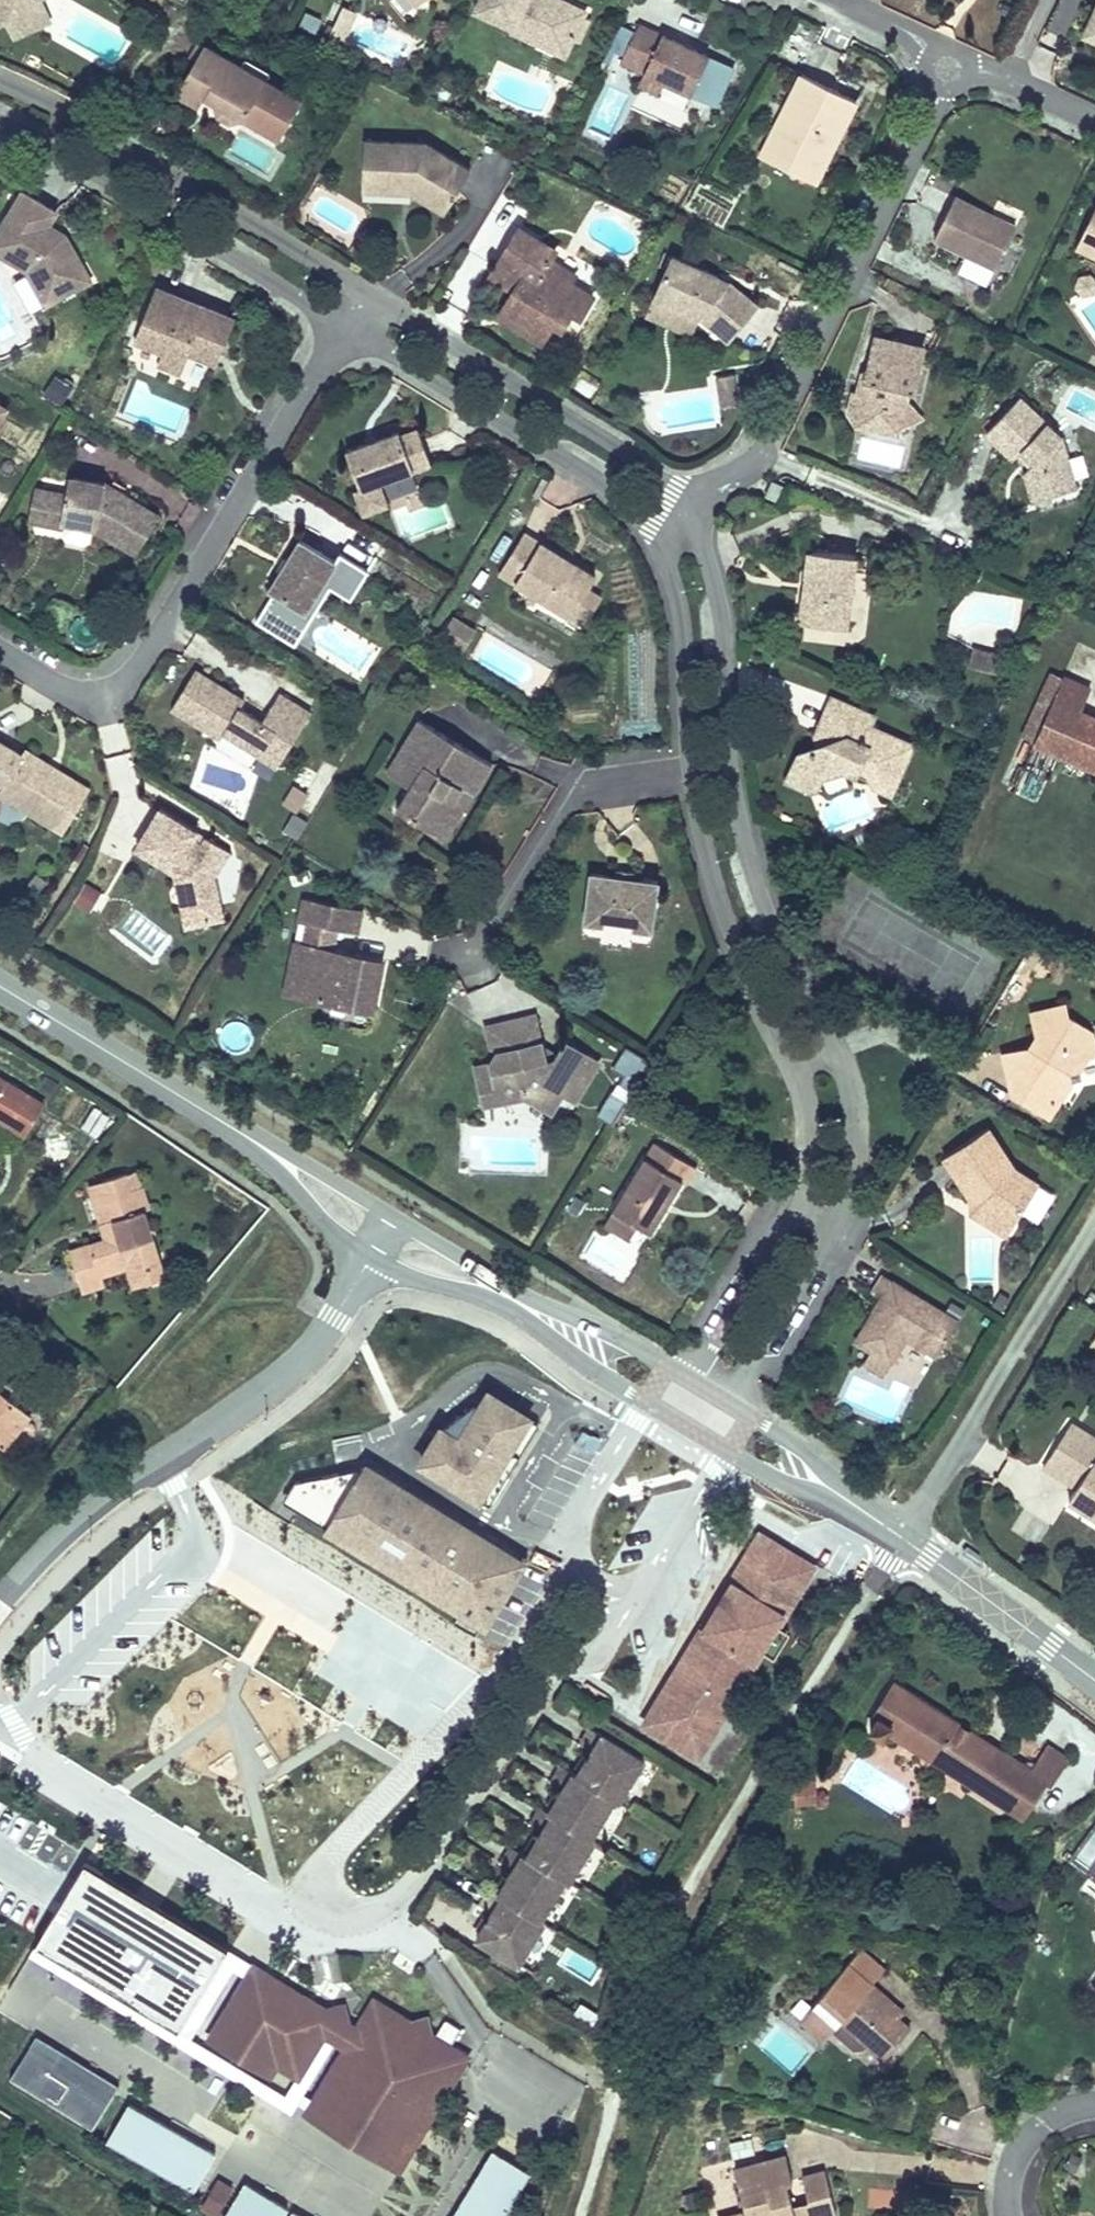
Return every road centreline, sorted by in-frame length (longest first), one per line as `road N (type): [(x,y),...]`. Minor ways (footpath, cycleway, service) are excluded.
road 1 (residential): [(578,1565),(321,1874),(317,1903),(332,1922),(364,1927),(386,1916),(561,1674),(606,1658),(651,1578)]
road 2 (residential): [(344,327),(126,684),(90,698),(64,692),(0,651)]
road 3 (residential): [(948,70),(776,428),(748,466),(685,507)]
road 4 (tertiary): [(370,1258),(295,1367),(110,1493),(0,1602)]
road 5 (residential): [(365,292),(0,80)]
road 6 (residential): [(0,123),(344,327)]
road 7 (residential): [(685,507),(620,446),(365,292)]
road 8 (residential): [(904,1539),(1094,1223)]
road 9 (residential): [(344,327),(613,491),(651,528)]
road 10 (residential): [(505,1524),(483,1522),(408,1474),(397,1451),(413,1424),(457,1386),(498,1376),(519,1379),(577,1414)]
road 11 (residential): [(691,763),(563,800),(482,931),(473,966)]
road 12 (residential): [(691,763),(724,920),(795,1066)]
road 13 (tertiary): [(370,1258),(504,1306),(644,1402)]
road 14 (tertiary): [(667,1366),(395,1218)]
road 15 (residential): [(830,1047),(756,892),(729,758)]
road 16 (residential): [(729,758),(719,610),(685,507)]
road 17 (tertiary): [(0,987),(217,1119)]
road 18 (residential): [(651,528),(680,610),(691,763)]
road 19 (tertiary): [(904,1539),(1094,1682)]
road 20 (tertiary): [(217,1119),(370,1258)]
road 21 (tertiary): [(395,1218),(217,1119)]
road 22 (residential): [(726,1401),(832,1228)]
road 23 (residential): [(798,1210),(685,1377)]
road 24 (residential): [(832,1228),(849,1141),(844,1082),(830,1047)]
road 25 (residential): [(948,70),(1010,86),(1094,128)]
road 26 (residential): [(1094,2106),(1045,2121),(1020,2148),(1007,2215)]
road 27 (residential): [(651,1578),(728,1452)]
road 28 (residential): [(795,1066),(810,1130),(798,1210)]
road 29 (residential): [(505,1524),(551,1438),(577,1414)]
road 30 (residential): [(839,0),(897,28),(948,70)]
road 31 (tertiary): [(846,1500),(786,1438),(750,1415)]
road 32 (tertiary): [(728,1452),(787,1484),(846,1500)]

